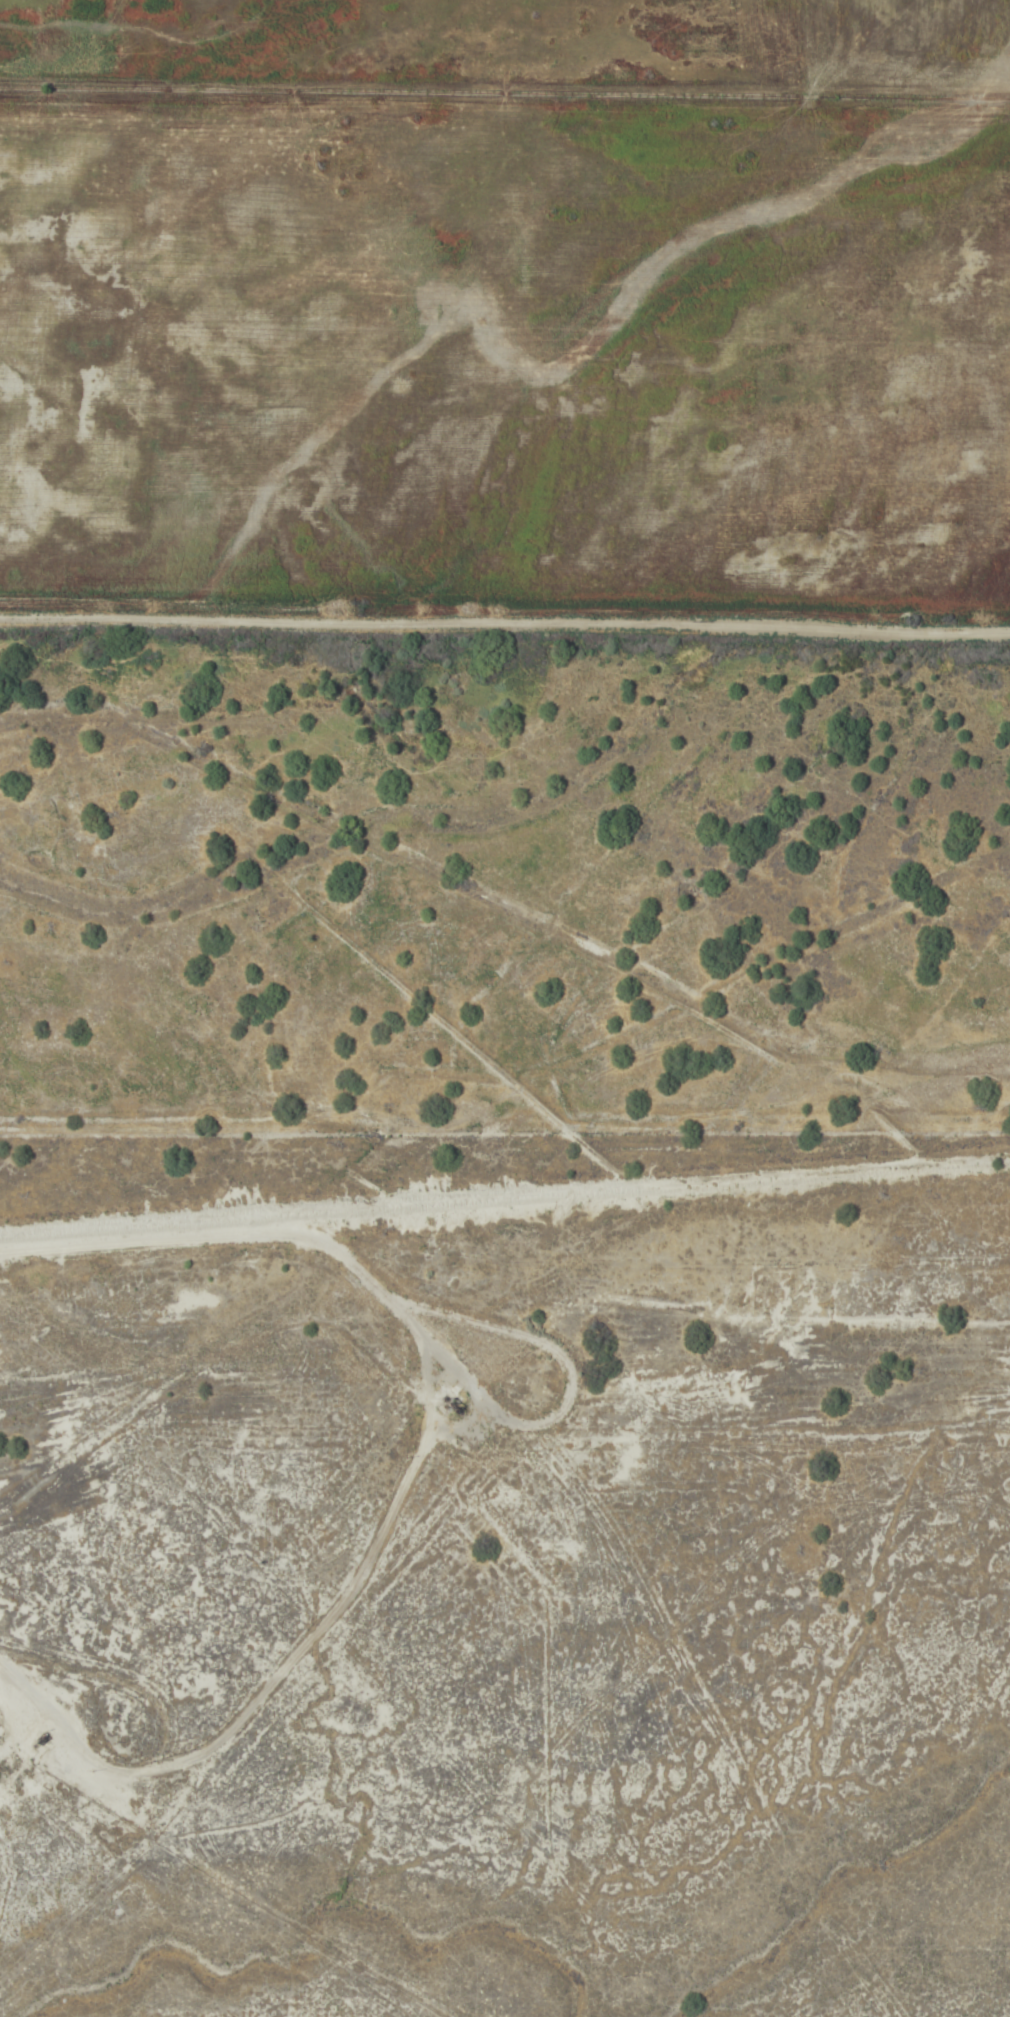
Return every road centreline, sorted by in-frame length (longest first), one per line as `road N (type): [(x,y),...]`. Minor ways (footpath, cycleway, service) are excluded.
road 1 (track): [(1009,1150),(0,1226)]
road 2 (track): [(0,608),(1009,619)]

